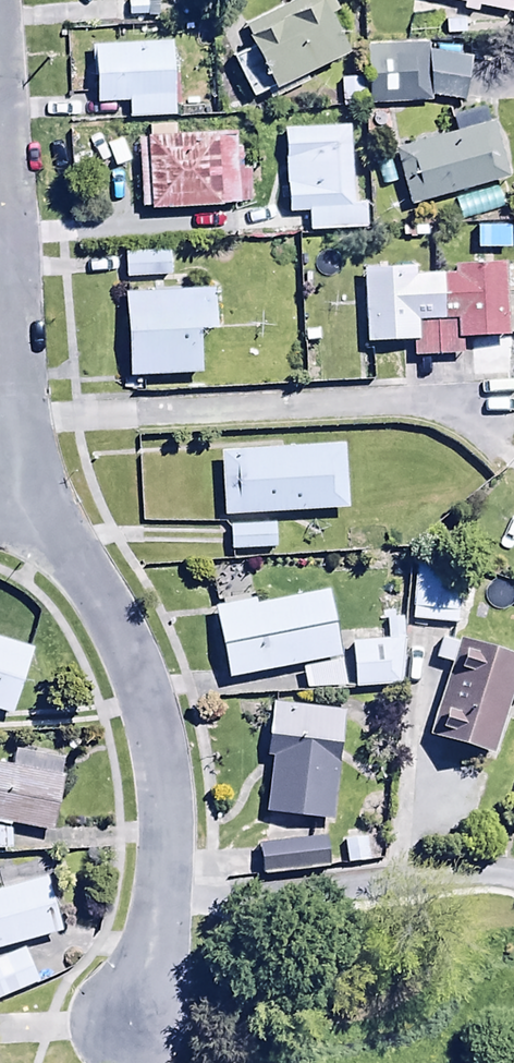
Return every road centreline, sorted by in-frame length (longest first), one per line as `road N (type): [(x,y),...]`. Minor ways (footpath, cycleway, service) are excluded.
road 1 (residential): [(21,501),(77,562),(130,650),(161,734),(168,827),(162,904),(135,1027)]
road 2 (residential): [(0,67),(21,501)]

